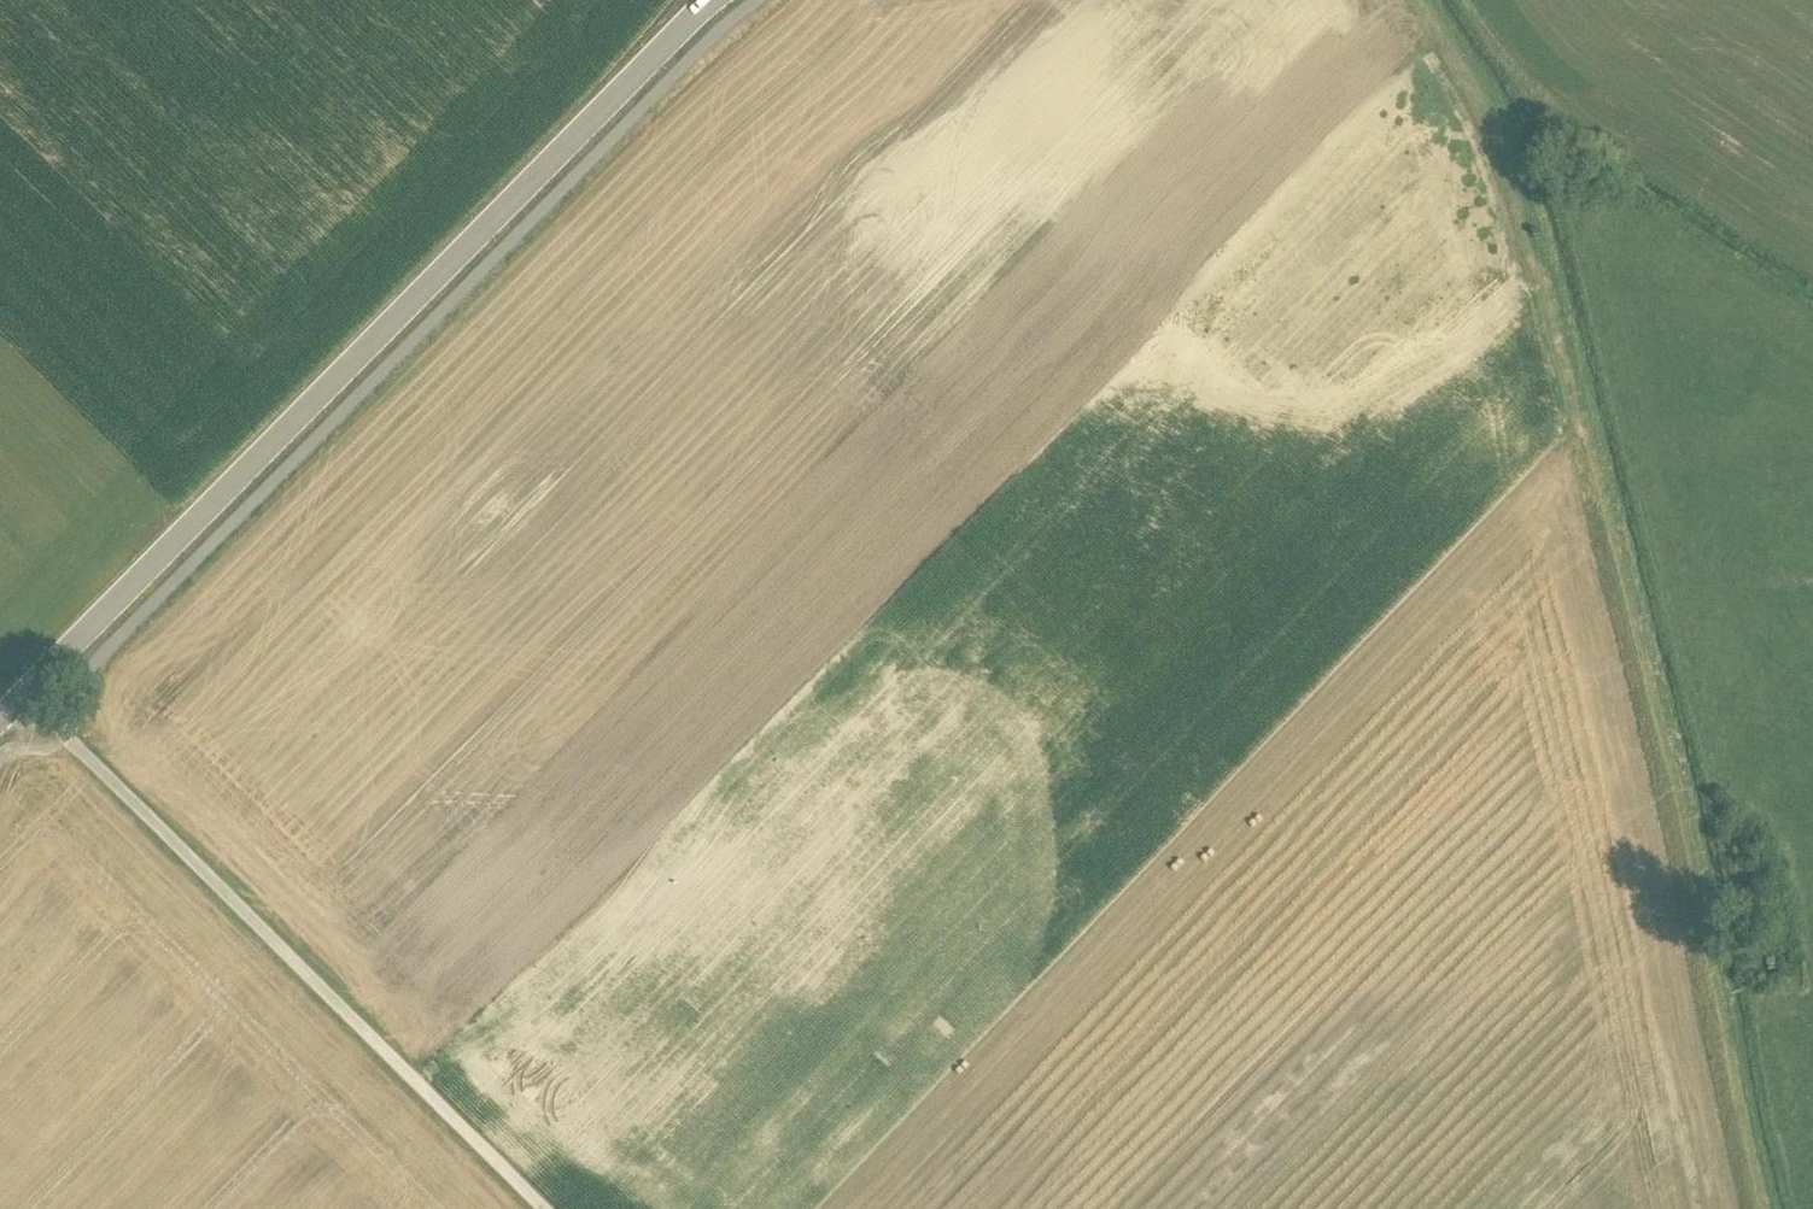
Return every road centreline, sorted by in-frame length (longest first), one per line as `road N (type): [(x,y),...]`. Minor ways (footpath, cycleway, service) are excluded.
road 1 (unclassified): [(0,720),(708,0)]
road 2 (track): [(540,1208),(23,698)]

